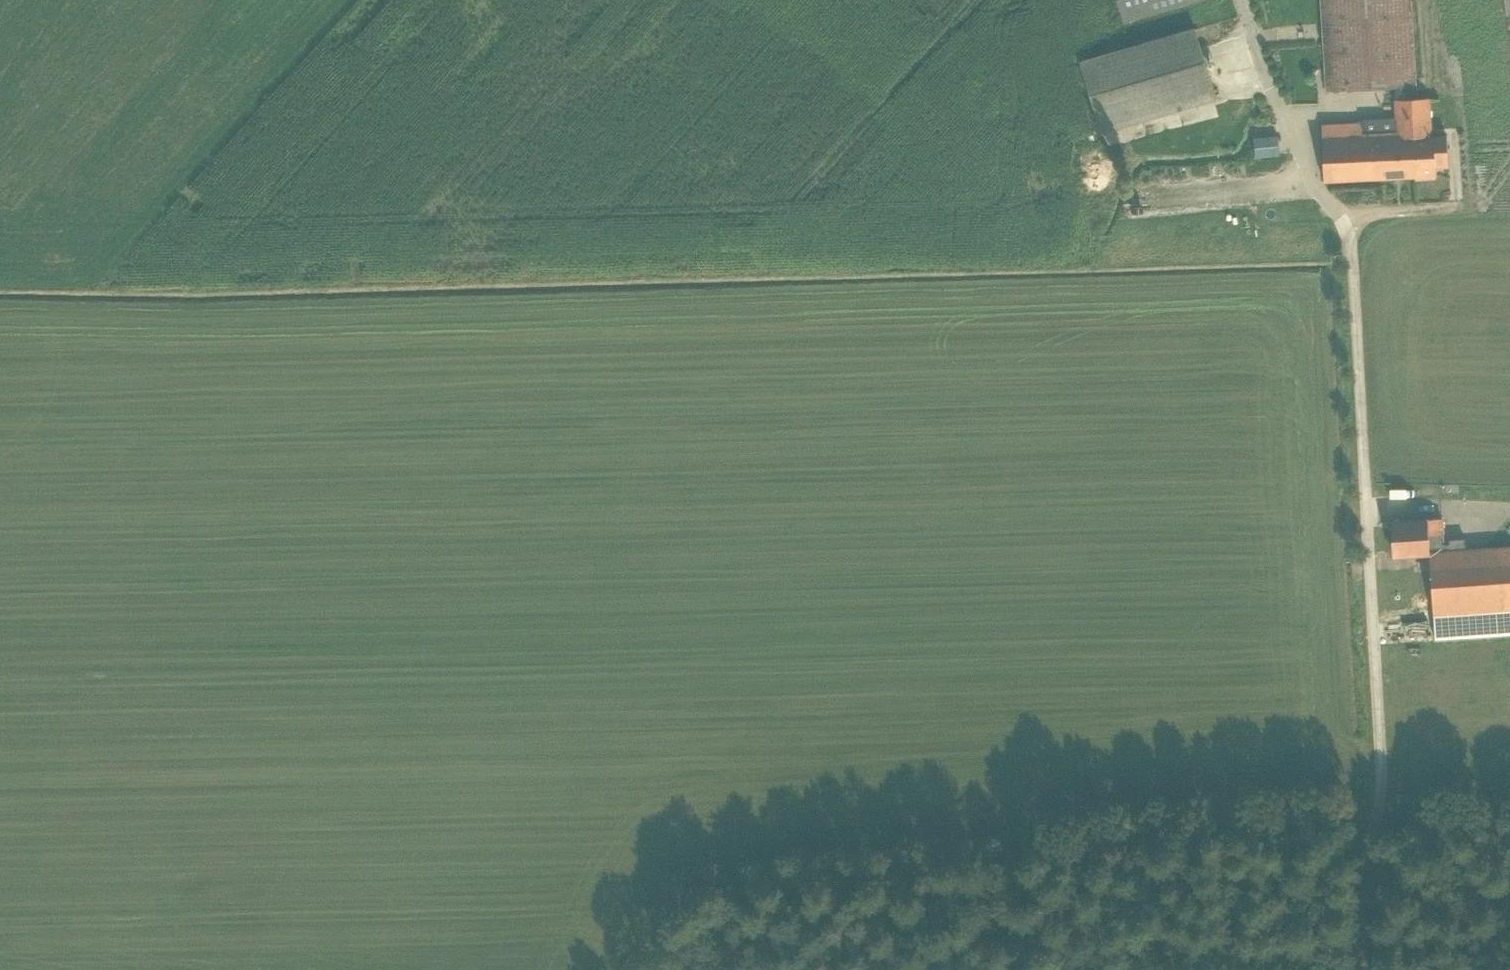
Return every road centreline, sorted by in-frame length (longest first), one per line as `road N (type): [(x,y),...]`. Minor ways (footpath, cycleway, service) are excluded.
road 1 (unclassified): [(1360,969),(1381,779),(1361,367),(1341,218)]

